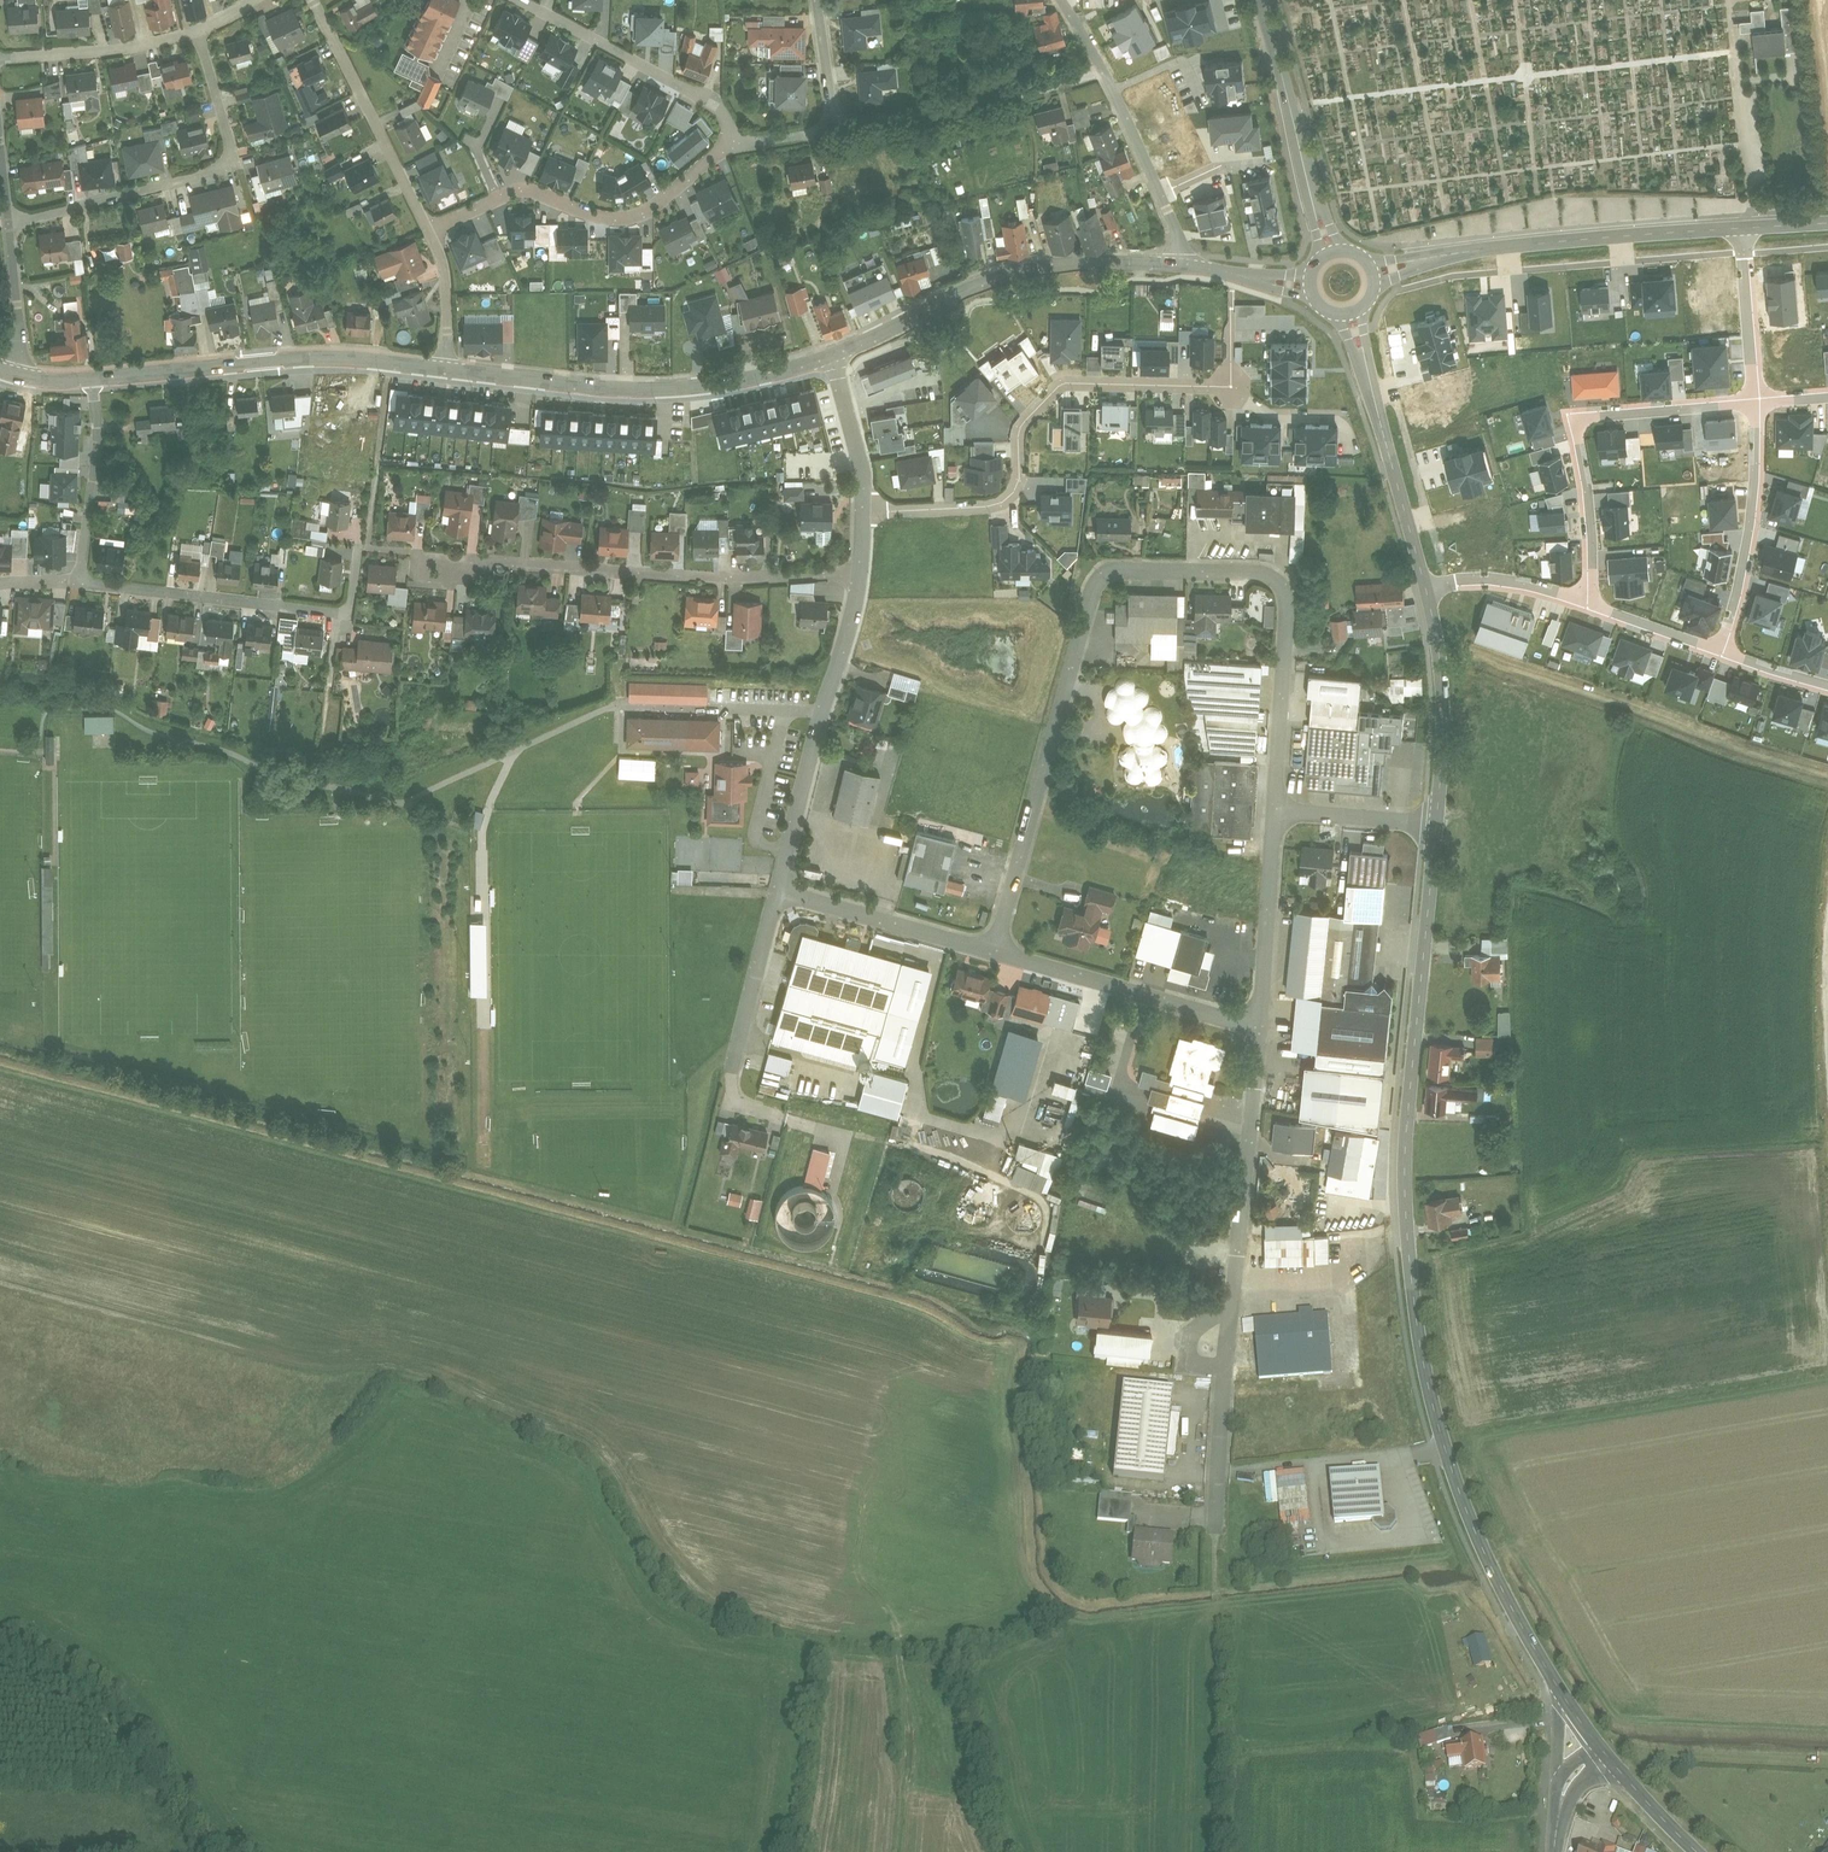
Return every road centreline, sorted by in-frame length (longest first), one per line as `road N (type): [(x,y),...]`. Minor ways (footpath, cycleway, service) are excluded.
road 1 (tertiary): [(1561,1698),(1470,1520),(1418,1341),(1404,1165),(1436,828)]
road 2 (residential): [(991,954),(1080,617),(1099,576),(1112,569),(1271,573),(1286,584),(1269,800)]
road 3 (residential): [(1258,1025),(1228,1305),(1217,1530)]
road 4 (residential): [(862,509),(1007,496),(1030,412),(1068,381),(1232,383)]
road 5 (residential): [(858,575),(724,579),(483,561),(432,569)]
road 6 (tertiary): [(832,356),(696,390),(443,370)]
road 7 (tertiary): [(1181,266),(1066,261),(1018,270),(832,356)]
road 8 (residential): [(1587,602),(1586,488),(1573,418),(1755,401)]
road 9 (tertiary): [(1376,273),(1465,251),(1740,227)]
road 10 (residential): [(195,34),(228,160),(211,174),(4,223)]
road 11 (tertiary): [(443,370),(314,360),(92,380)]
road 12 (residential): [(737,145),(649,212),(609,218),(526,191),(428,233)]
road 13 (residential): [(83,582),(349,614),(357,546)]
road 14 (residential): [(858,575),(775,895)]
road 15 (tertiary): [(1425,585),(1352,315)]
road 16 (residential): [(991,954),(1258,1025)]
road 17 (residential): [(737,145),(712,99),(516,0)]
road 18 (residential): [(1101,72),(995,103),(836,131)]
road 19 (residential): [(312,0),(428,233)]
road 20 (tertiary): [(1333,250),(1261,0)]
road 21 (residential): [(1755,401),(1752,522),(1721,649)]
road 22 (tertiary): [(1436,828),(1441,687),(1425,585)]
road 23 (residential): [(1269,800),(1258,1025)]
road 24 (residential): [(775,895),(991,954)]
road 25 (residential): [(1181,266),(1169,209),(1101,72)]
road 26 (residential): [(92,380),(97,445),(83,582)]
road 27 (residential): [(0,58),(146,47),(195,34)]
road 28 (residential): [(1740,227),(1755,401)]
road 29 (residential): [(775,895),(734,1062)]
road 30 (residential): [(1269,800),(1436,828)]
road 31 (residential): [(1425,585),(1491,579),(1587,602)]
road 32 (residential): [(832,356),(859,464),(862,509)]
road 33 (residential): [(4,223),(19,347),(12,376)]
road 34 (residential): [(1587,602),(1721,649)]
road 35 (residential): [(428,233),(445,291),(443,370)]
road 36 (residential): [(836,131),(815,0)]
road 37 (tertiary): [(1694,1851),(1605,1755)]
road 38 (tertiary): [(1310,283),(1181,266)]
road 39 (tertiary): [(1561,1698),(1555,1823)]

